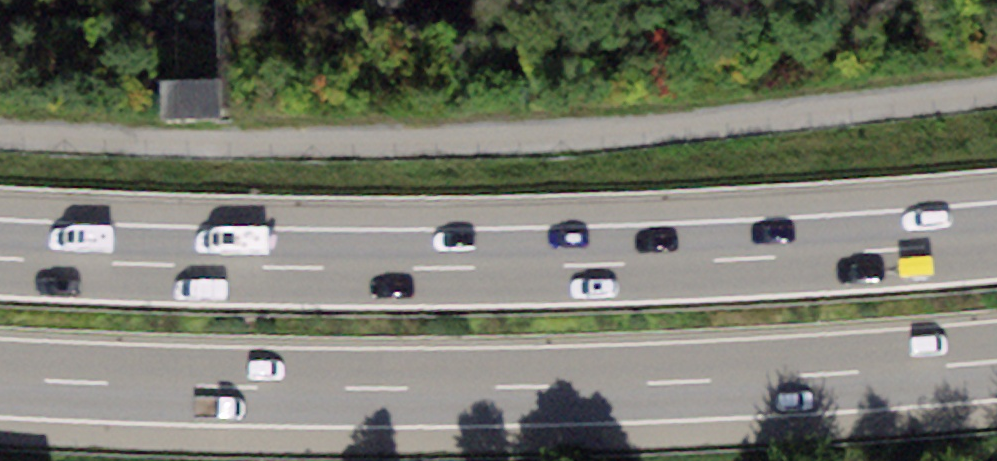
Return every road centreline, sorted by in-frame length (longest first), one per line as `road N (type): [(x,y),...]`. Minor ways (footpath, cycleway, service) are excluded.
road 1 (unclassified): [(0,129),(785,115),(996,86)]
road 2 (motorway): [(0,378),(536,387),(996,361)]
road 3 (motorway): [(996,242),(515,268),(0,259)]

